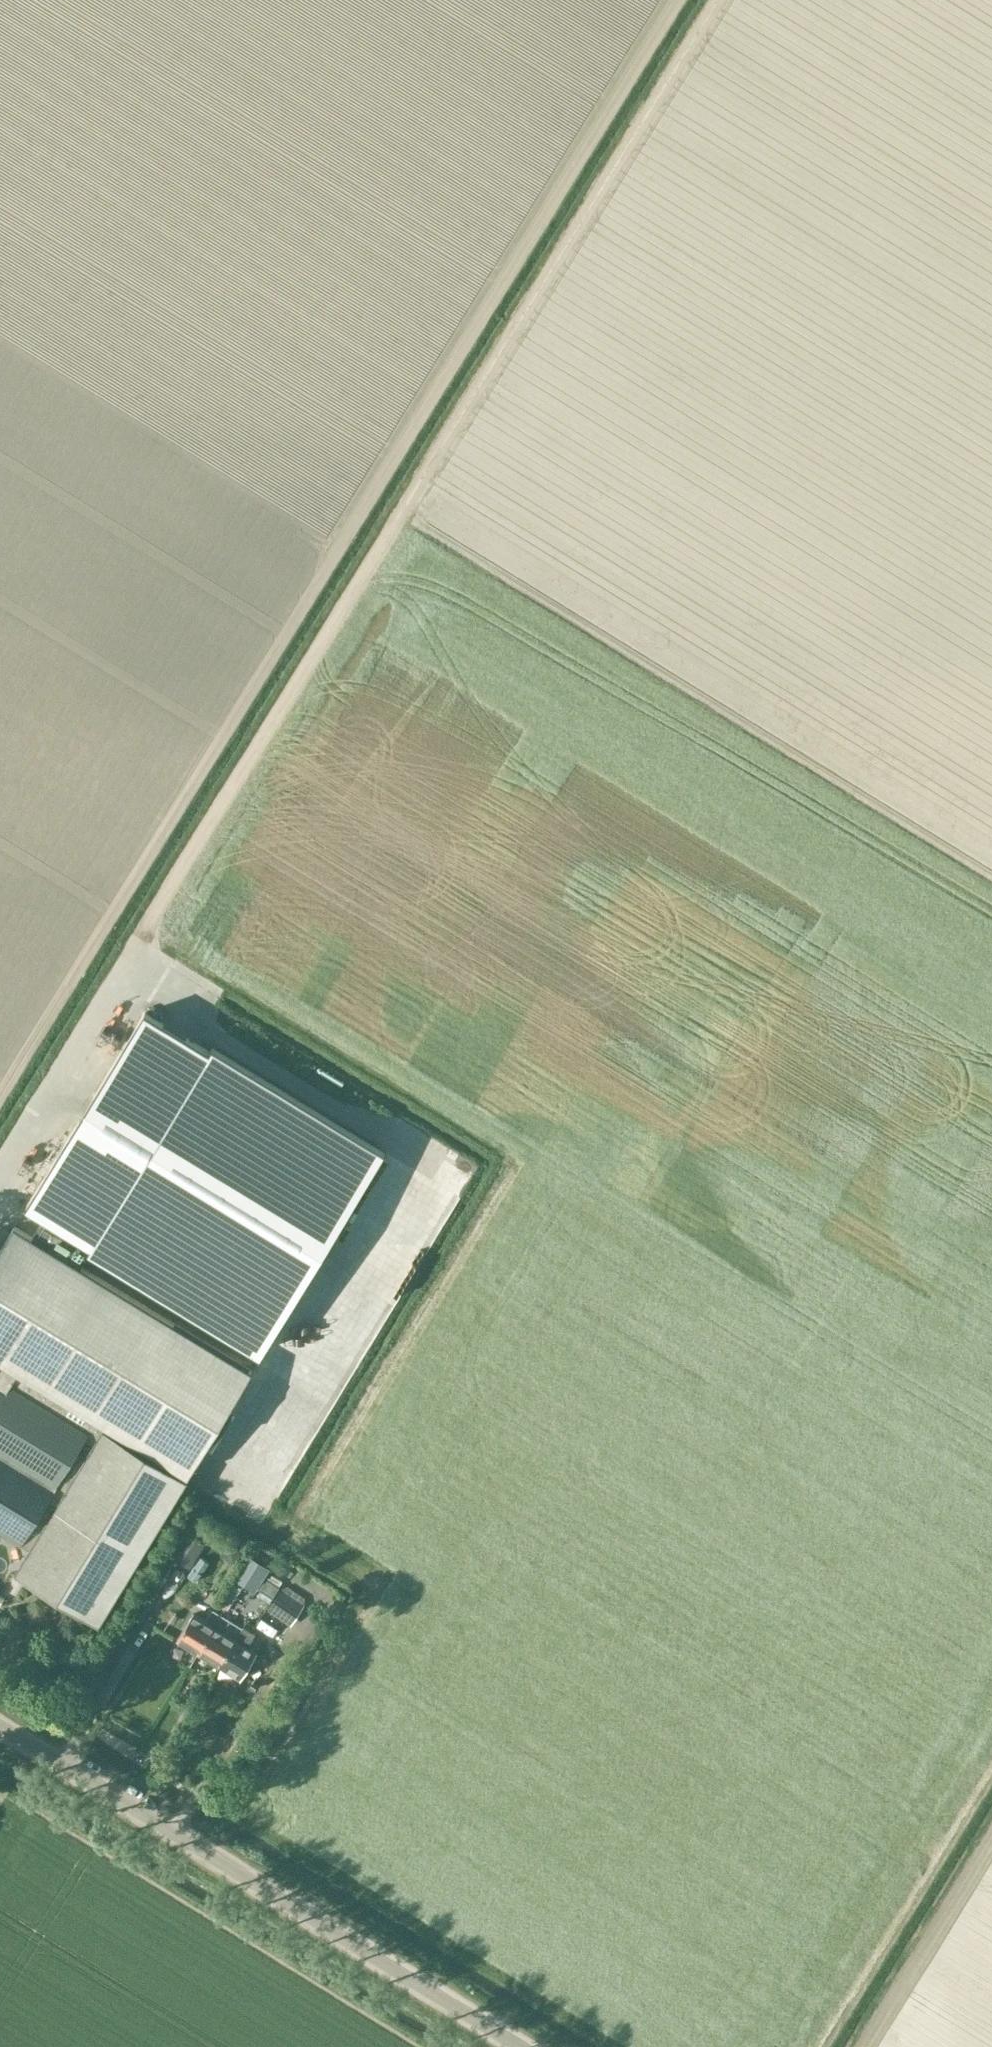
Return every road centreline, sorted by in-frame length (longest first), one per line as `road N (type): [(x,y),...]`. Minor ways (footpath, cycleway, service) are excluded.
road 1 (unclassified): [(523,2046),(0,1725)]

